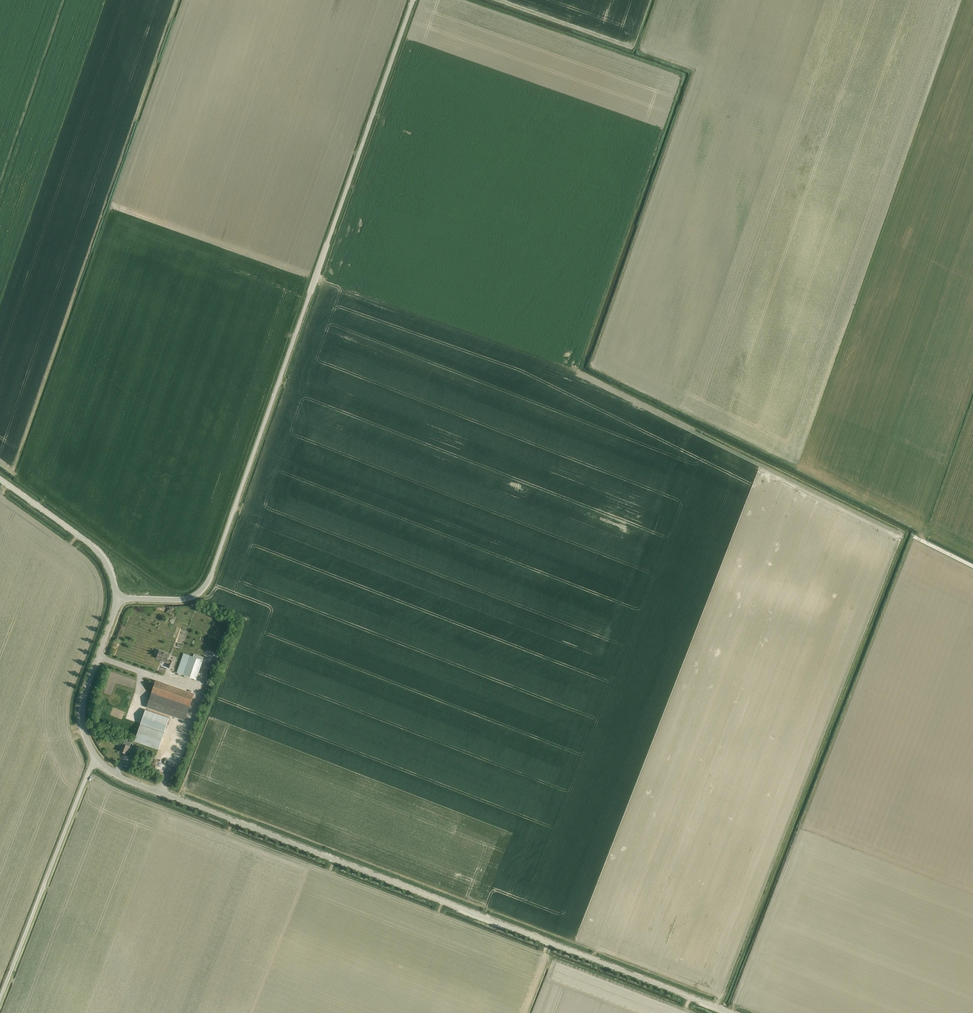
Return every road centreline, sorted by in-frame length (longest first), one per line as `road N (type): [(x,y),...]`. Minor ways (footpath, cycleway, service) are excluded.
road 1 (unclassified): [(118,599),(186,599),(209,580),(411,0)]
road 2 (tertiary): [(717,1012),(160,793),(96,760)]
road 3 (unclassified): [(0,997),(96,760)]
road 4 (tertiary): [(118,599),(99,553),(0,480)]
road 5 (tertiary): [(96,760),(83,733),(83,699),(118,599)]

